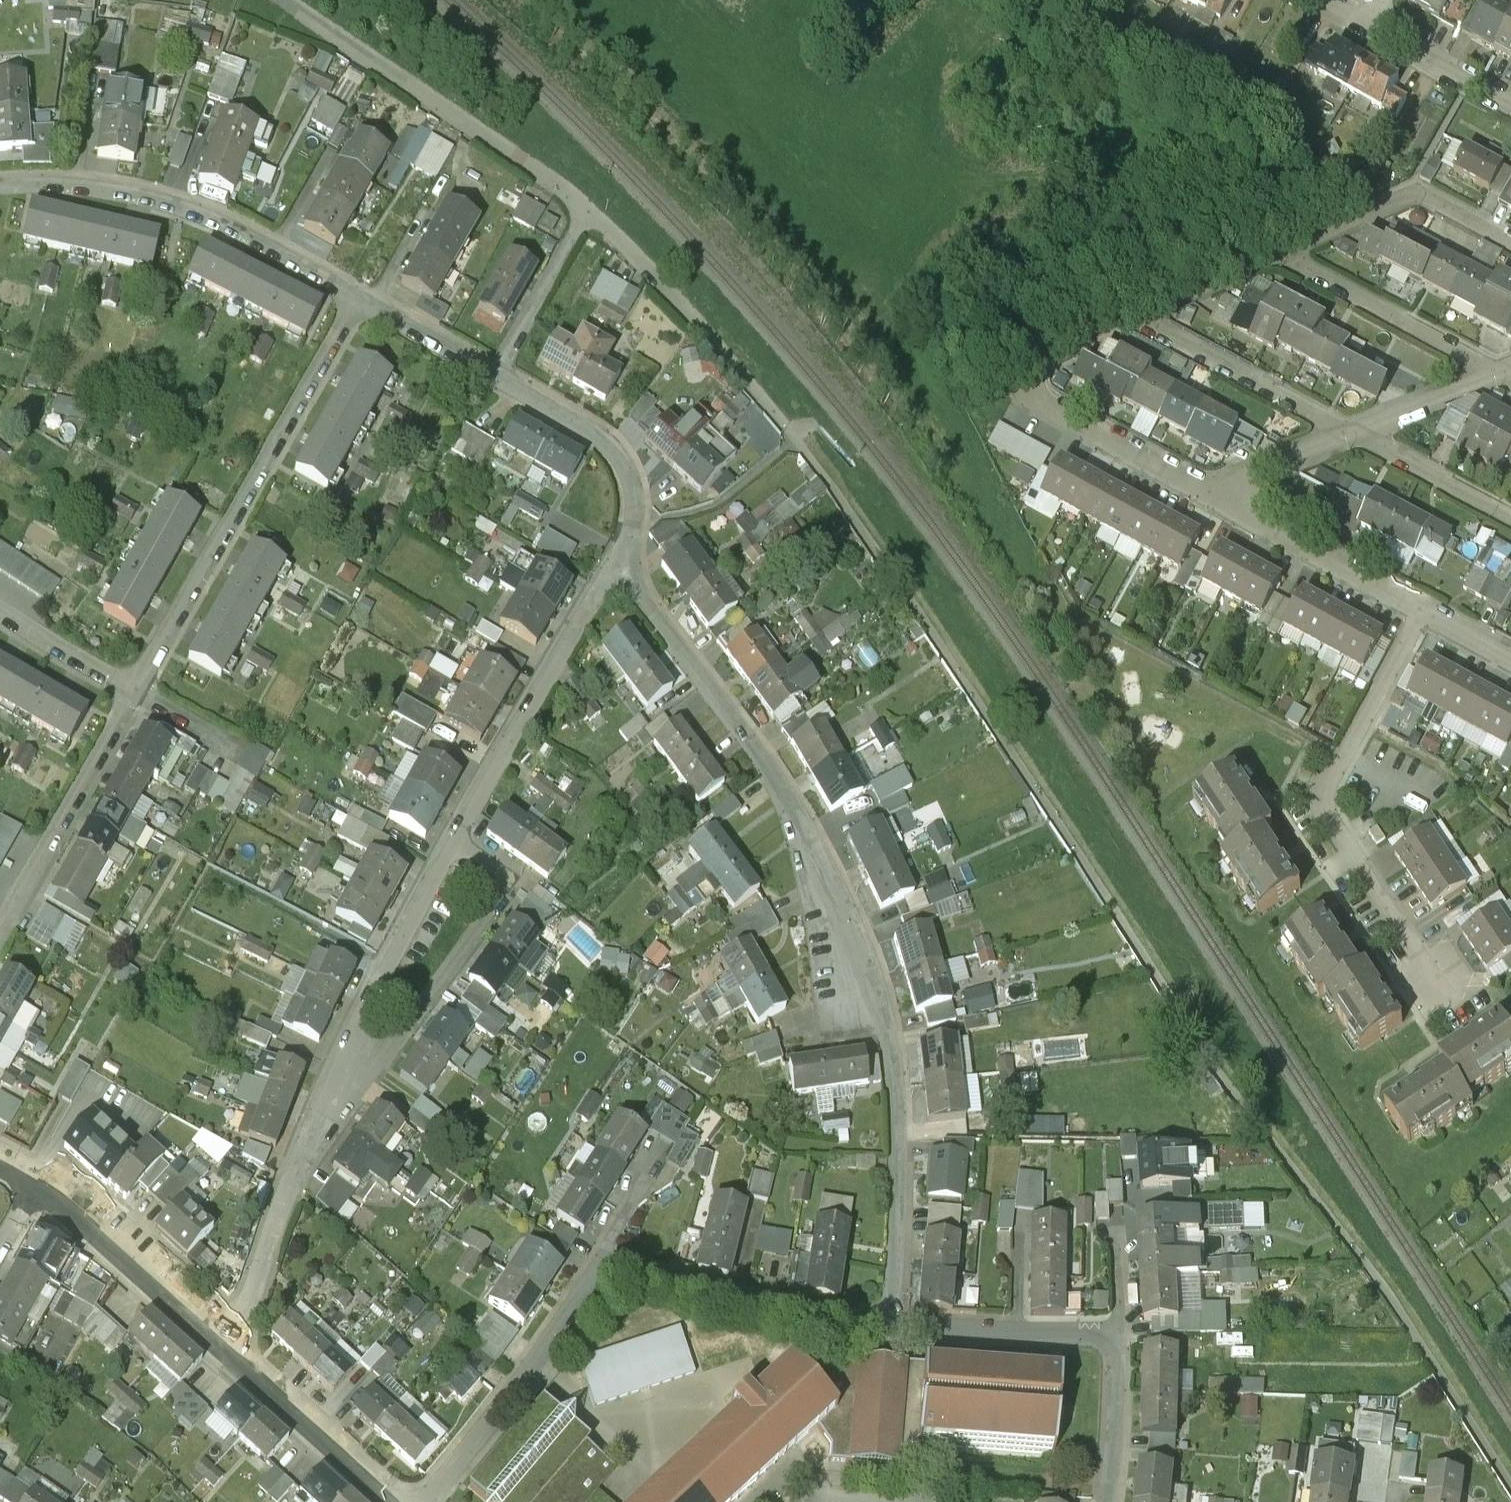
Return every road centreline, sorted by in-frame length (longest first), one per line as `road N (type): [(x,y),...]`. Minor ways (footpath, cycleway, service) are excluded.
road 1 (track): [(1510,1490),(1403,1316),(1198,1044),(929,629),(794,441),(724,352),(585,212)]
road 2 (residential): [(891,1321),(897,1123),(886,1030),(784,794),(619,564)]
road 3 (residential): [(362,294),(136,691)]
road 4 (residential): [(1425,610),(1330,797),(1348,845),(1437,979)]
road 5 (residential): [(362,294),(226,219),(139,191),(0,181)]
road 6 (residential): [(585,212),(558,185),(277,0)]
road 7 (residential): [(1215,495),(1033,398),(1019,378),(1136,317)]
road 8 (residential): [(454,838),(512,877),(379,1056),(344,1062)]
road 9 (residential): [(454,838),(619,564)]
road 10 (residential): [(230,1352),(344,1062)]
road 11 (residential): [(422,1501),(604,1257)]
road 12 (residential): [(136,691),(0,932)]
road 13 (residential): [(619,564),(635,525),(632,482),(608,441),(495,376)]
road 14 (residential): [(1279,254),(1405,193),(1510,244)]
road 15 (residential): [(44,1179),(230,1352)]
road 16 (residential): [(344,1062),(454,838)]
road 17 (residential): [(1354,434),(1136,317)]
road 18 (residential): [(1279,254),(1494,373)]
road 19 (residential): [(1425,610),(1215,495)]
road 20 (residential): [(891,1321),(1017,1334),(1121,1331)]
road 21 (residential): [(230,1352),(394,1501)]
road 22 (residential): [(585,212),(495,376)]
road 23 (residential): [(1510,518),(1354,434)]
road 24 (residential): [(1110,1501),(1121,1331)]
road 25 (residential): [(1510,106),(1370,24)]
road 26 (residential): [(736,1289),(891,1321)]
road 27 (residential): [(0,612),(136,691)]
road 28 (residential): [(1136,317),(1279,254)]
road 29 (residential): [(495,376),(362,294)]
road 30 (residential): [(1354,434),(1494,373)]
road 31 (residential): [(1215,495),(1354,434)]
road 32 (residential): [(604,1257),(736,1289)]

